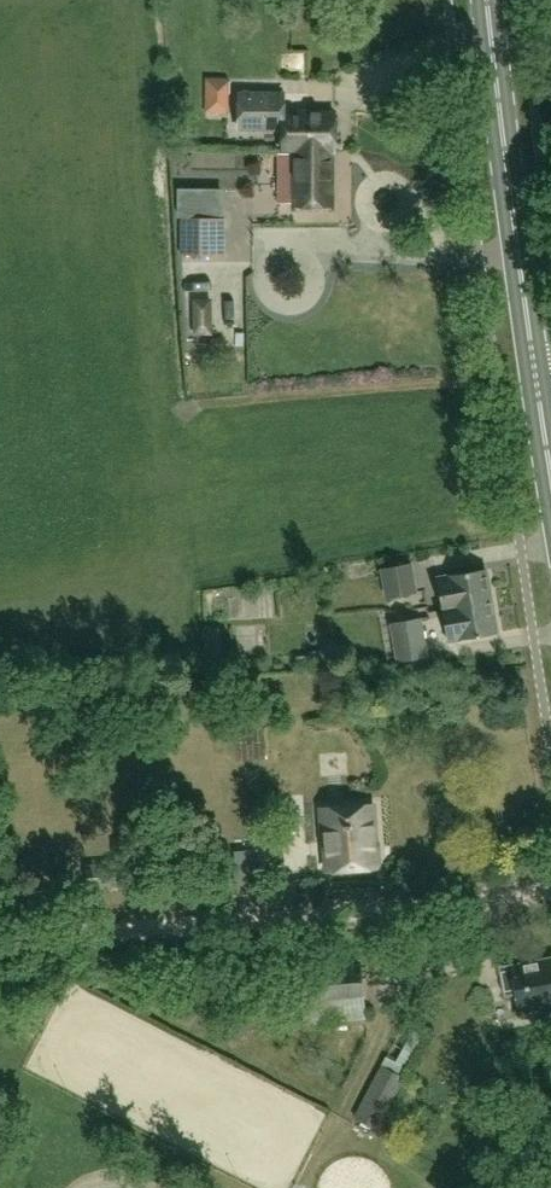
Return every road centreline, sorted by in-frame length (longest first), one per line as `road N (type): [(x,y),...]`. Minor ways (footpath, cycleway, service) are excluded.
road 1 (track): [(0,942),(550,886)]
road 2 (primary): [(550,499),(480,0)]

